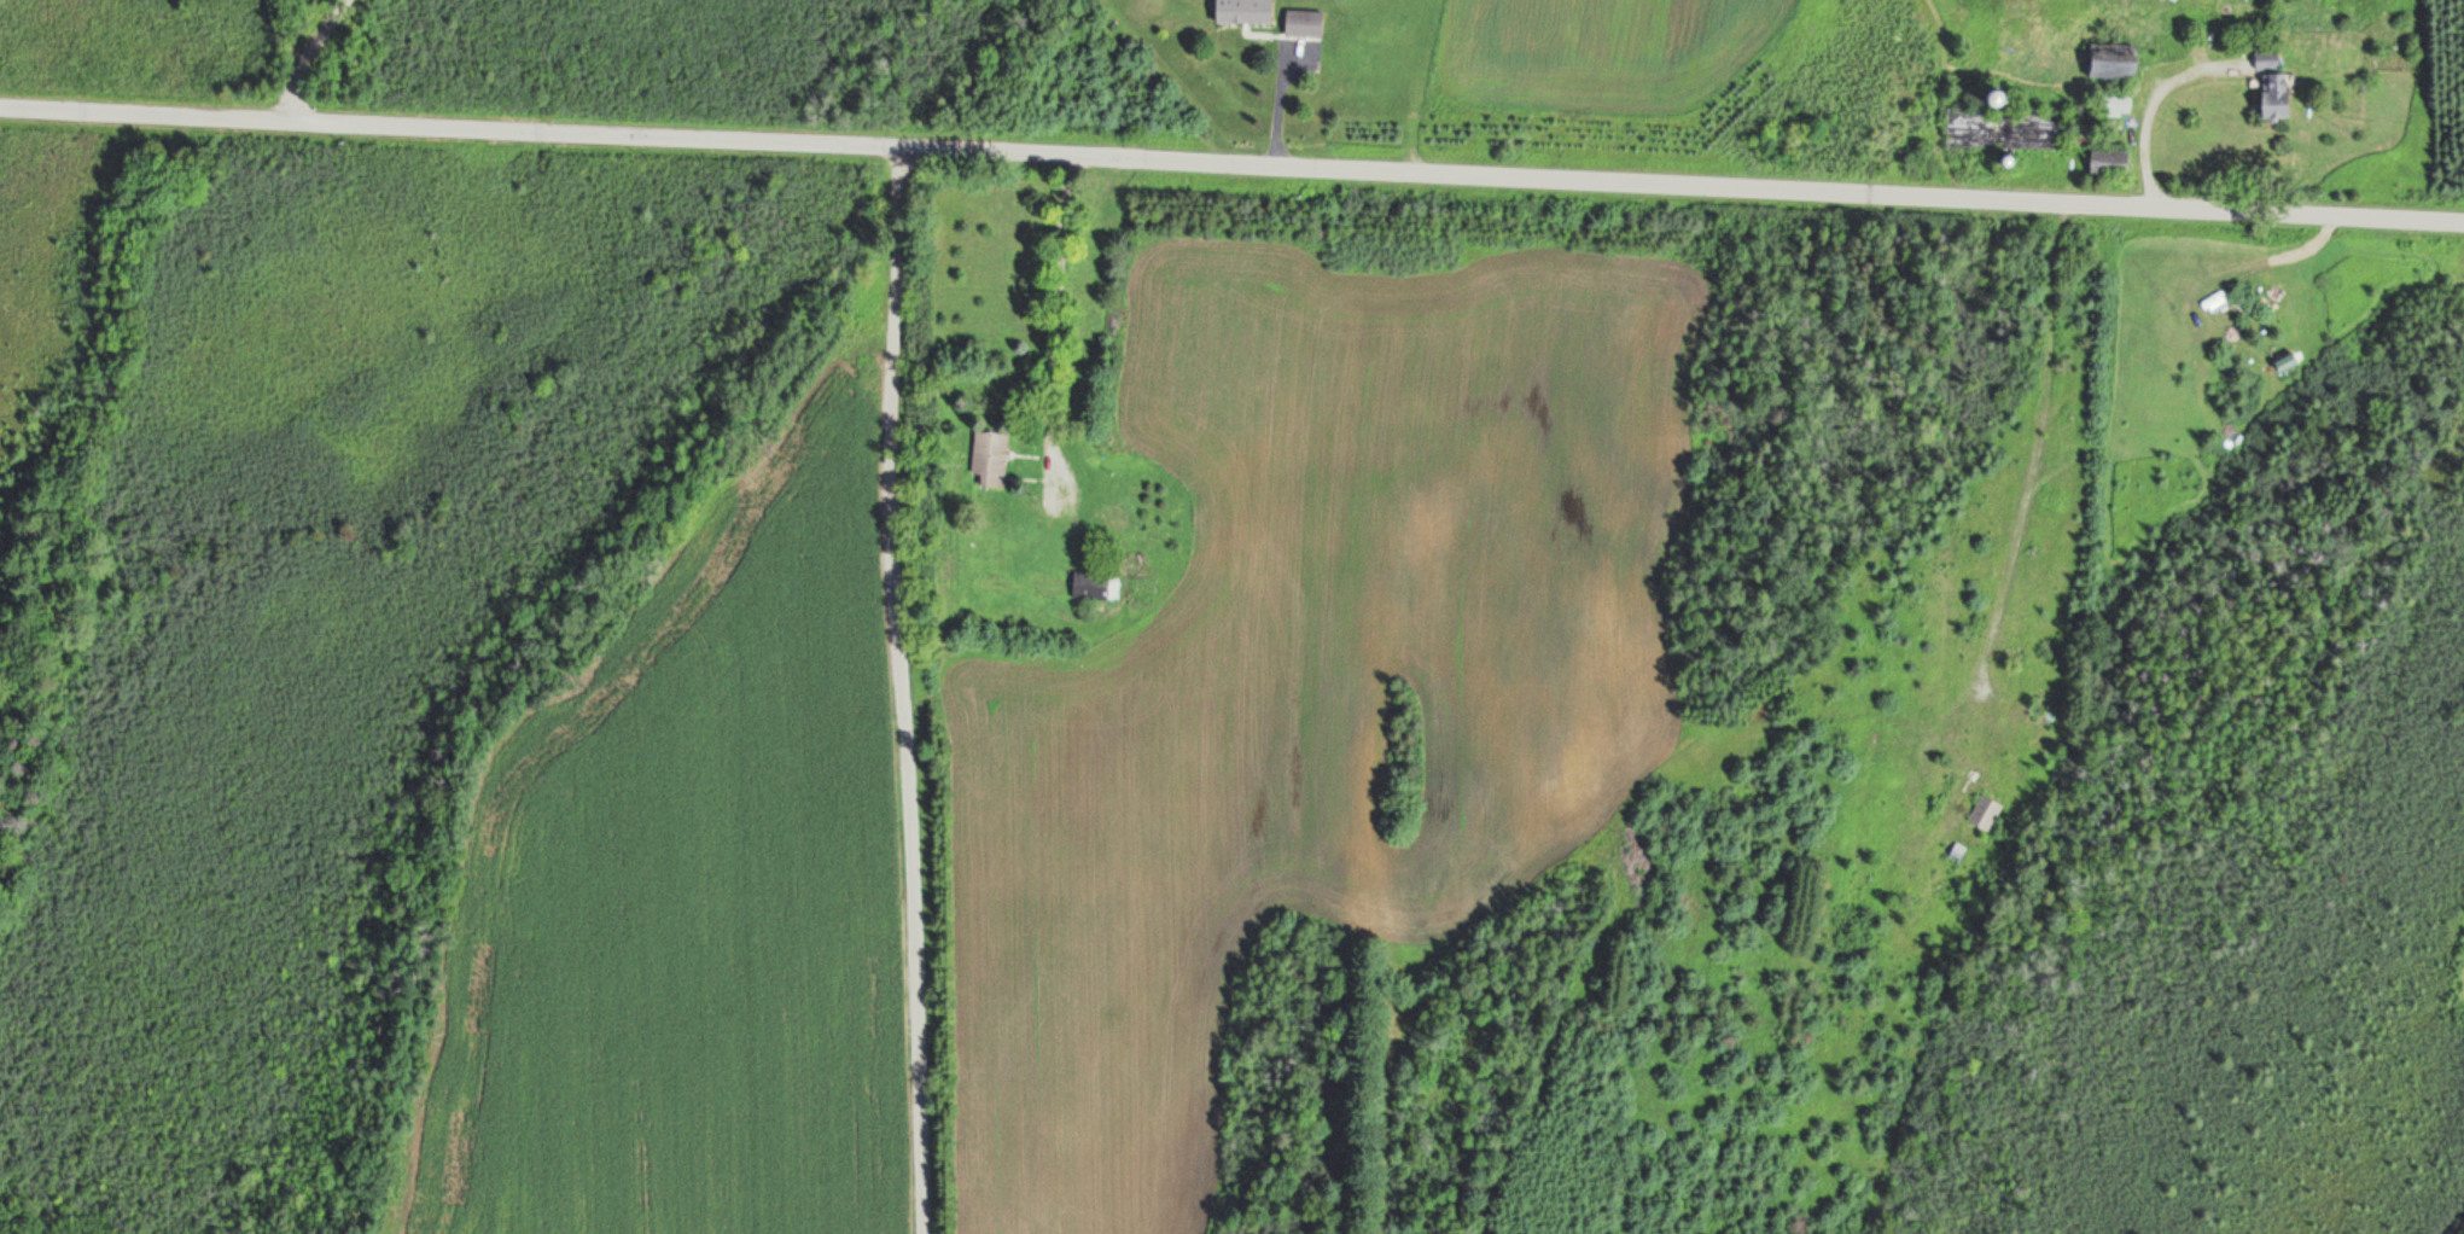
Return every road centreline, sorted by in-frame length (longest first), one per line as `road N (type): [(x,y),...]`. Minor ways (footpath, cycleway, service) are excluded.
road 1 (residential): [(0,104),(2463,221)]
road 2 (track): [(897,146),(887,431),(922,1233)]

